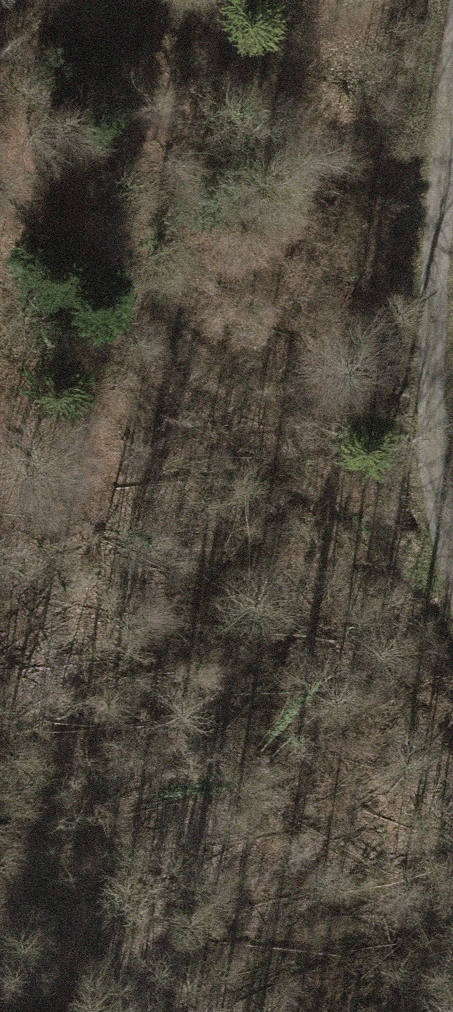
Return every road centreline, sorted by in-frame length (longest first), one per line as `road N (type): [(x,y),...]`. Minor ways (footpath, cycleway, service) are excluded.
road 1 (track): [(452,578),(352,525),(50,203),(0,124)]
road 2 (track): [(452,560),(411,415),(452,52)]

